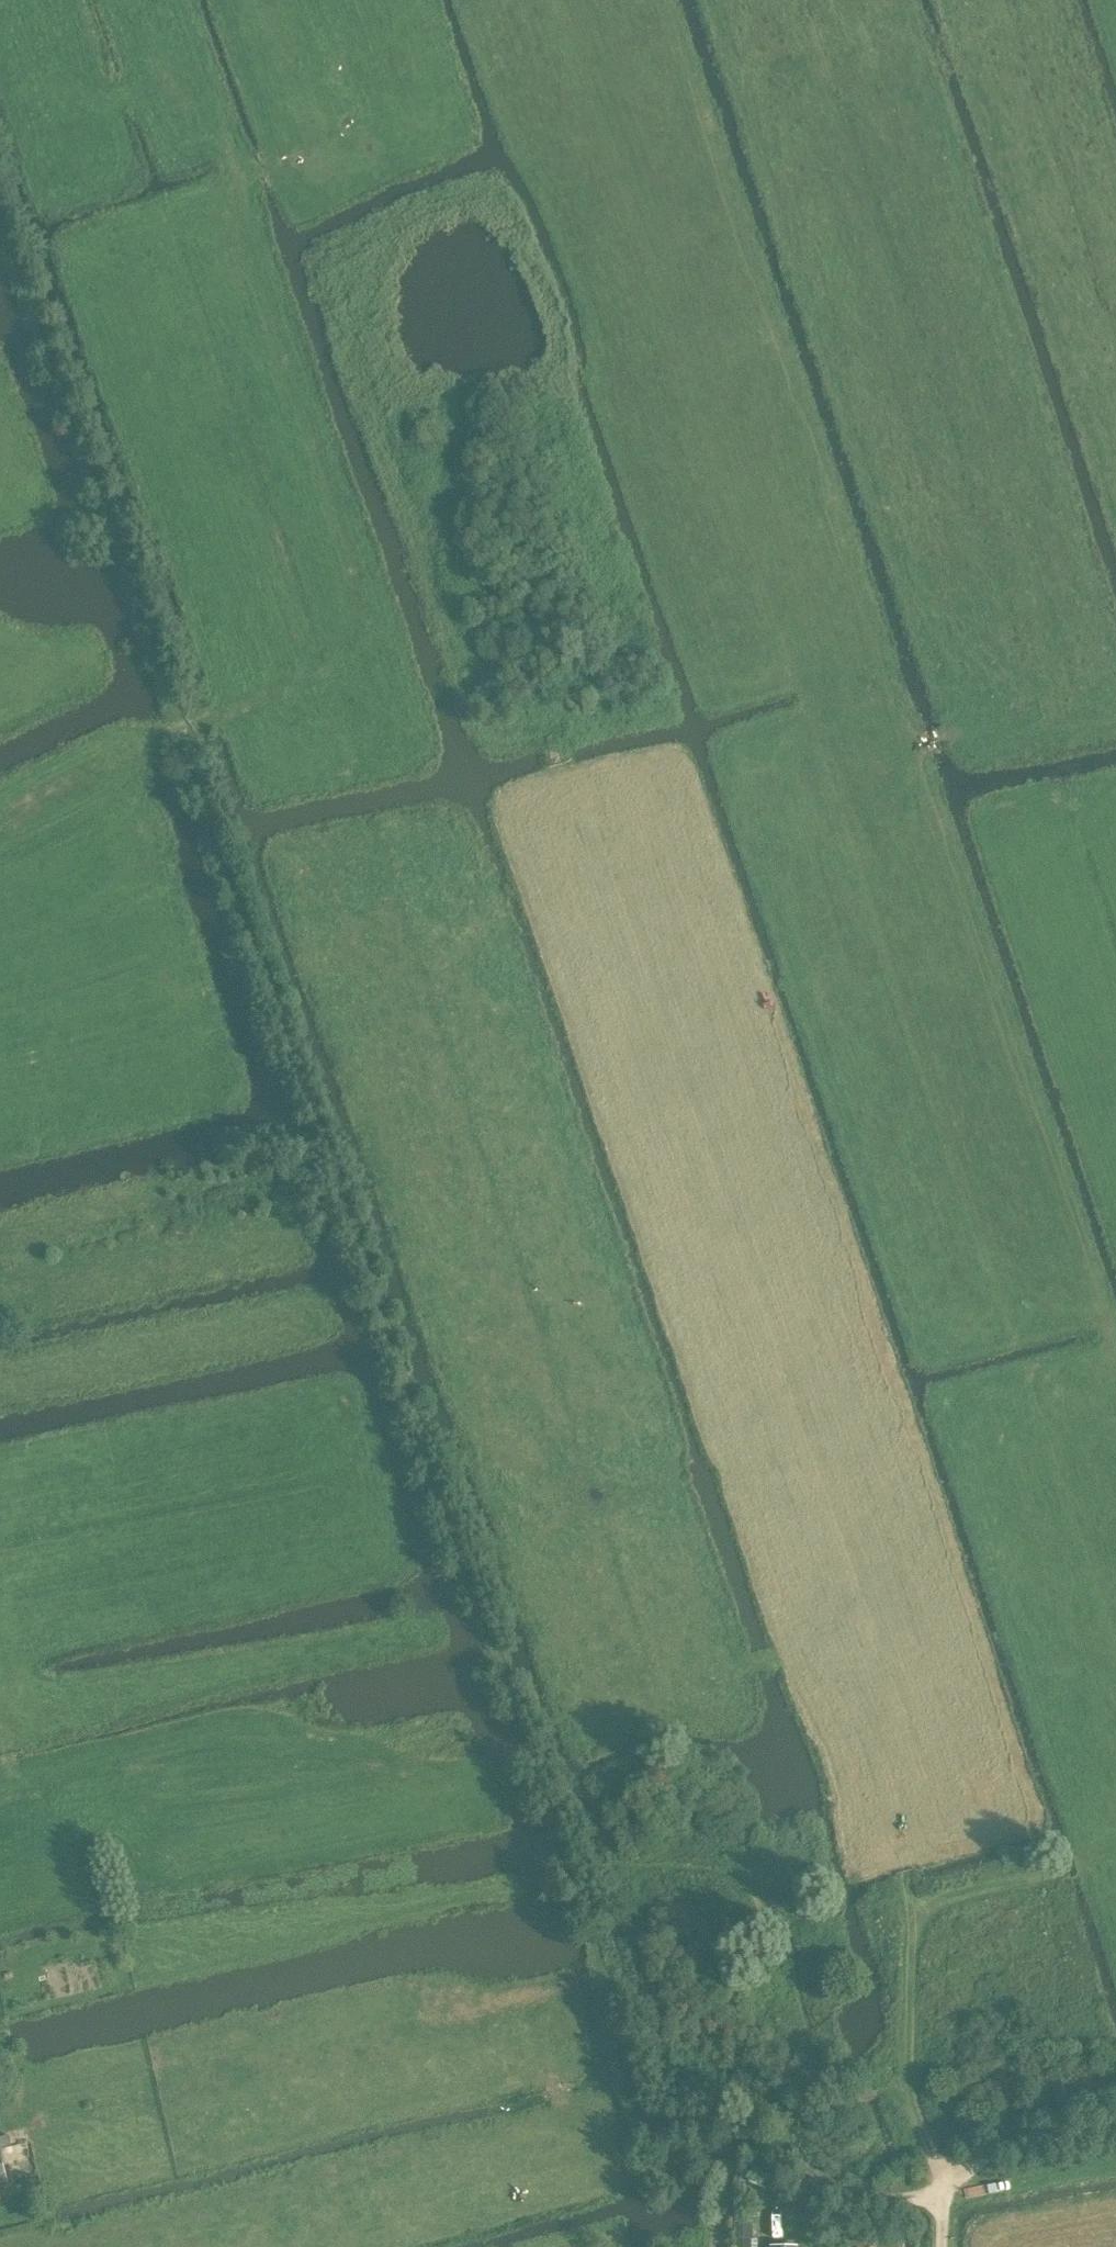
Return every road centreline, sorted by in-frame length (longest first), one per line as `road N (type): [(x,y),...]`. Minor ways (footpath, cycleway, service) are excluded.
road 1 (track): [(1115,2120),(1002,2145),(942,2183),(908,2193)]
road 2 (track): [(1075,1867),(961,1897),(926,1918),(906,1872)]
road 3 (track): [(908,2091),(926,1918)]
road 4 (track): [(908,2091),(942,2183),(942,2240)]

